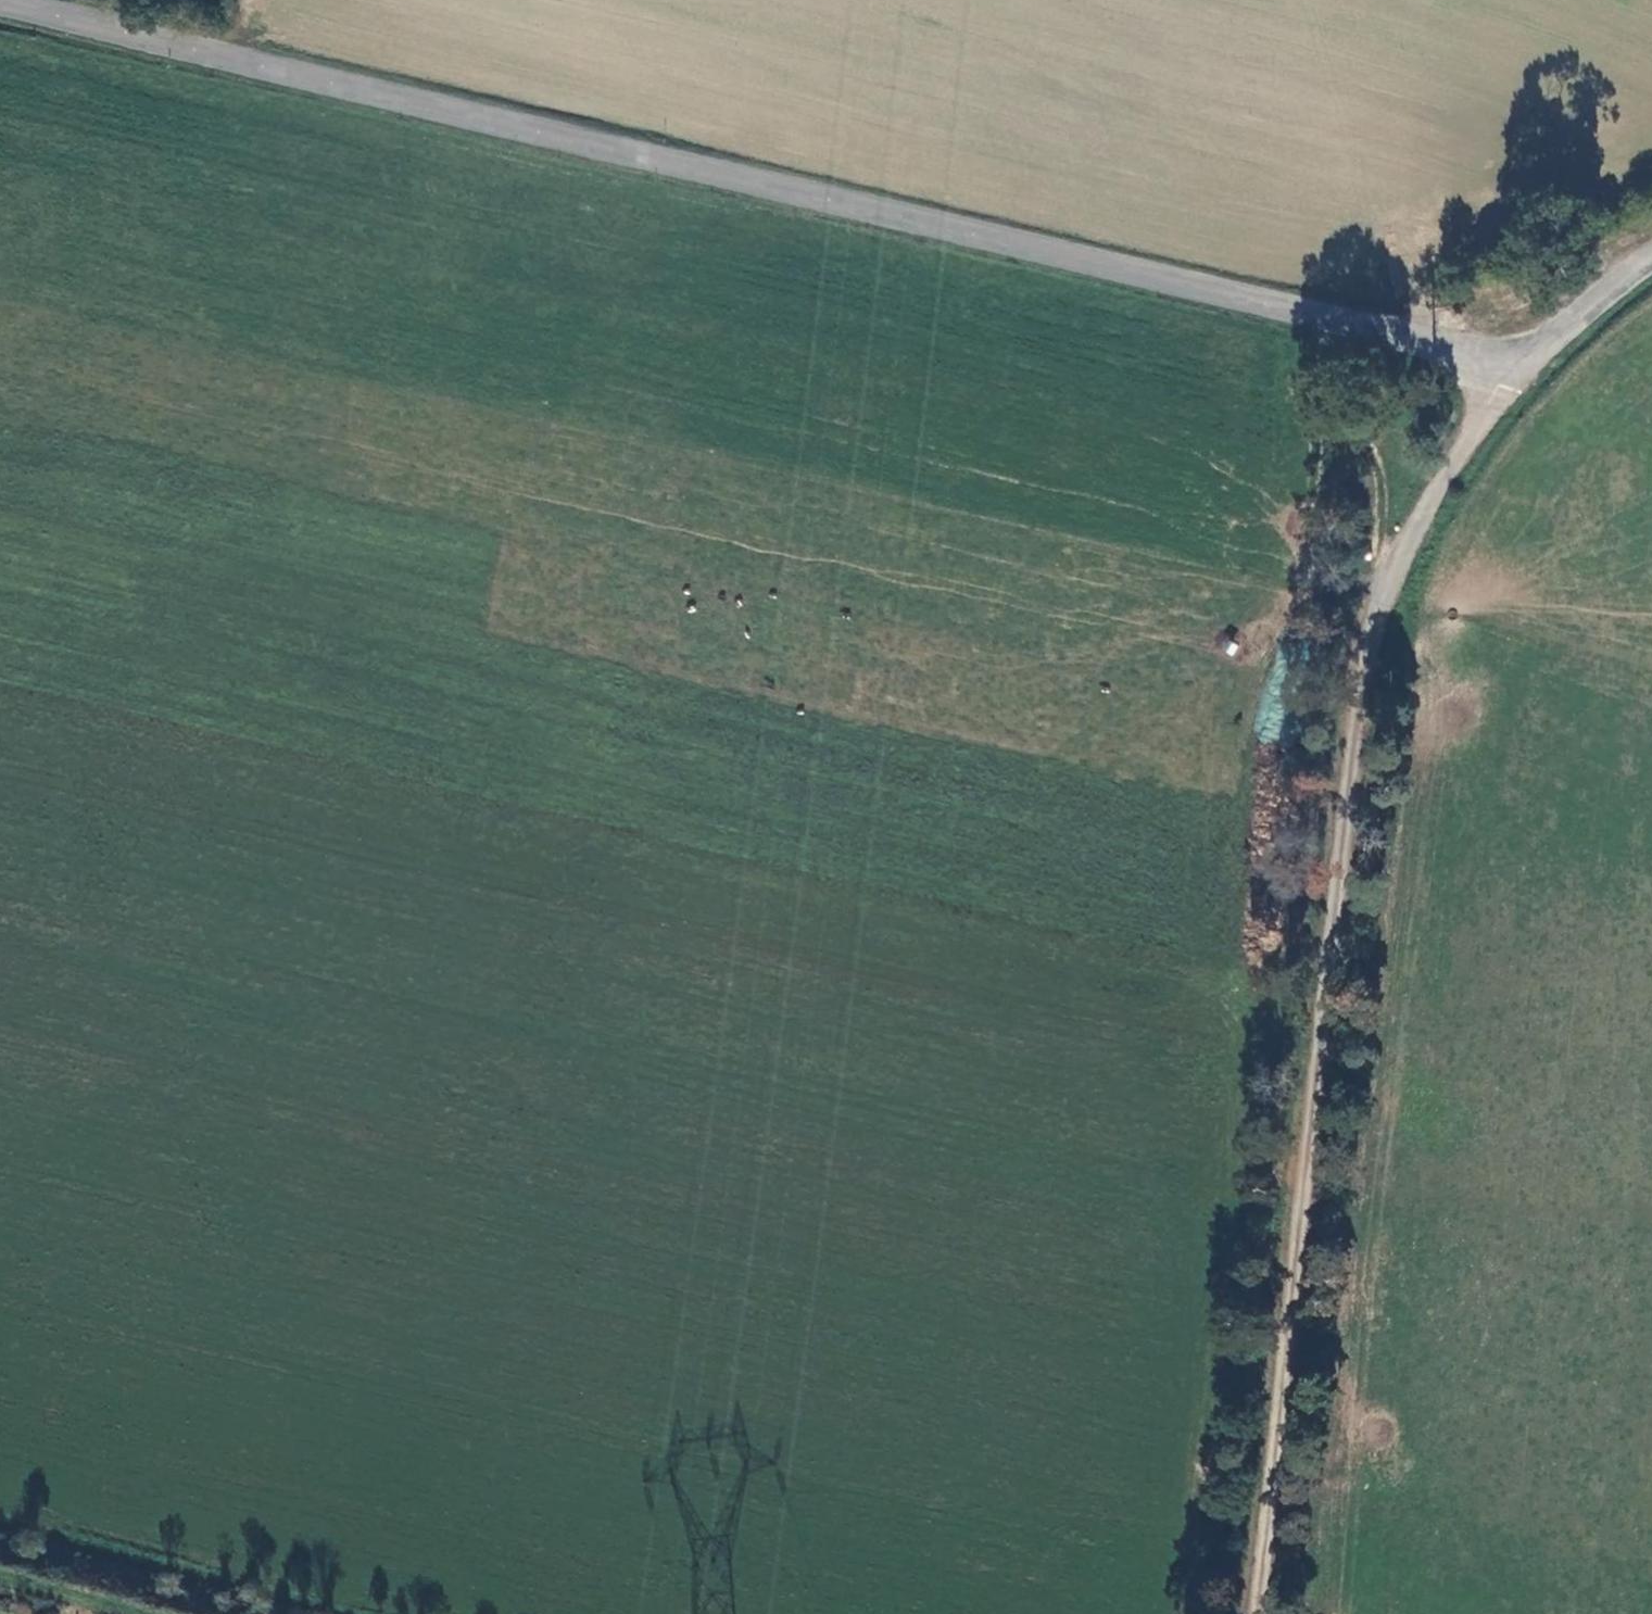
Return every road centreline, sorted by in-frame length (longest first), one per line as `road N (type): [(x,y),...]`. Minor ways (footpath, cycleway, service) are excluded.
road 1 (tertiary): [(0,1),(1505,361)]
road 2 (unclassified): [(1505,361),(1501,389),(1410,540),(1384,601),(1367,673),(1262,1613)]
road 3 (tertiary): [(1505,361),(1541,346),(1651,255)]

